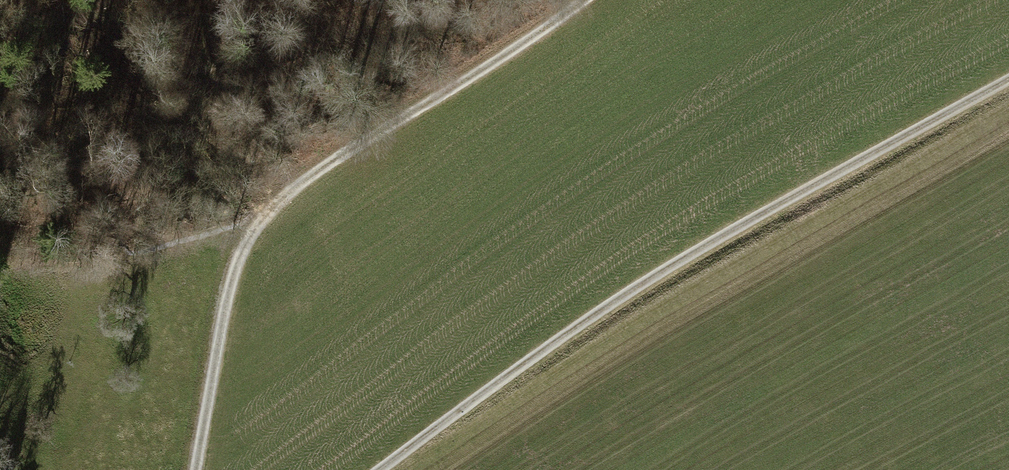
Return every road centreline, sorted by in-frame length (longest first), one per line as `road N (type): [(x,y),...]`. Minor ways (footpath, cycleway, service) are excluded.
road 1 (track): [(388,469),(656,280),(1008,86)]
road 2 (track): [(590,0),(303,181),(257,229),(232,279),(198,469)]

